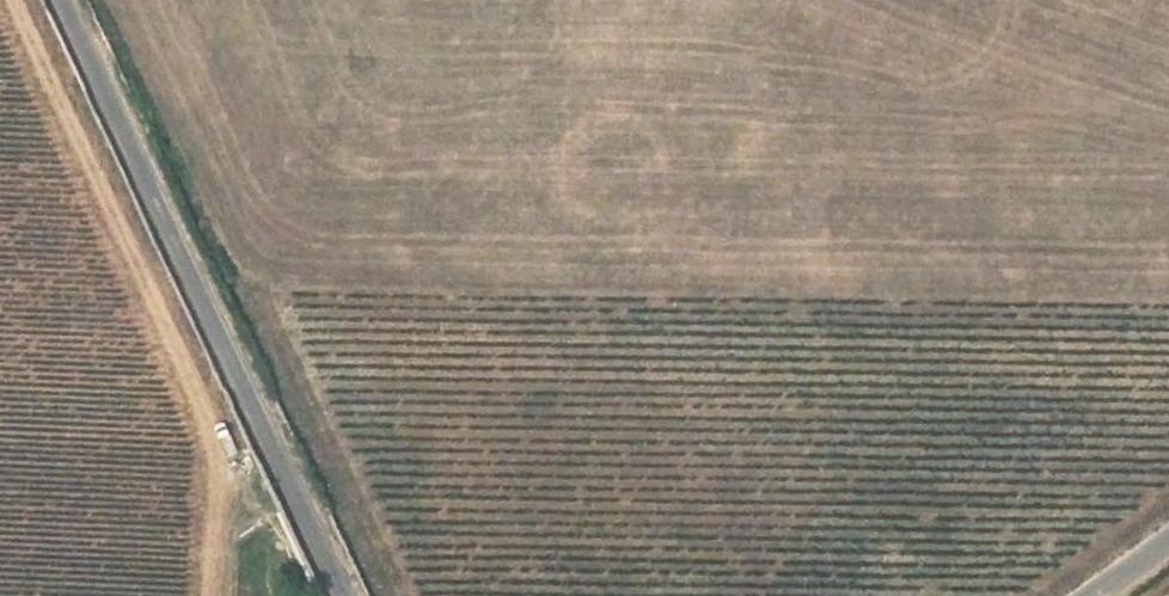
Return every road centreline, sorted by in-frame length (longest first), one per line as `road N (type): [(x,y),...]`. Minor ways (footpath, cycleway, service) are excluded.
road 1 (residential): [(62,0),(344,595)]

